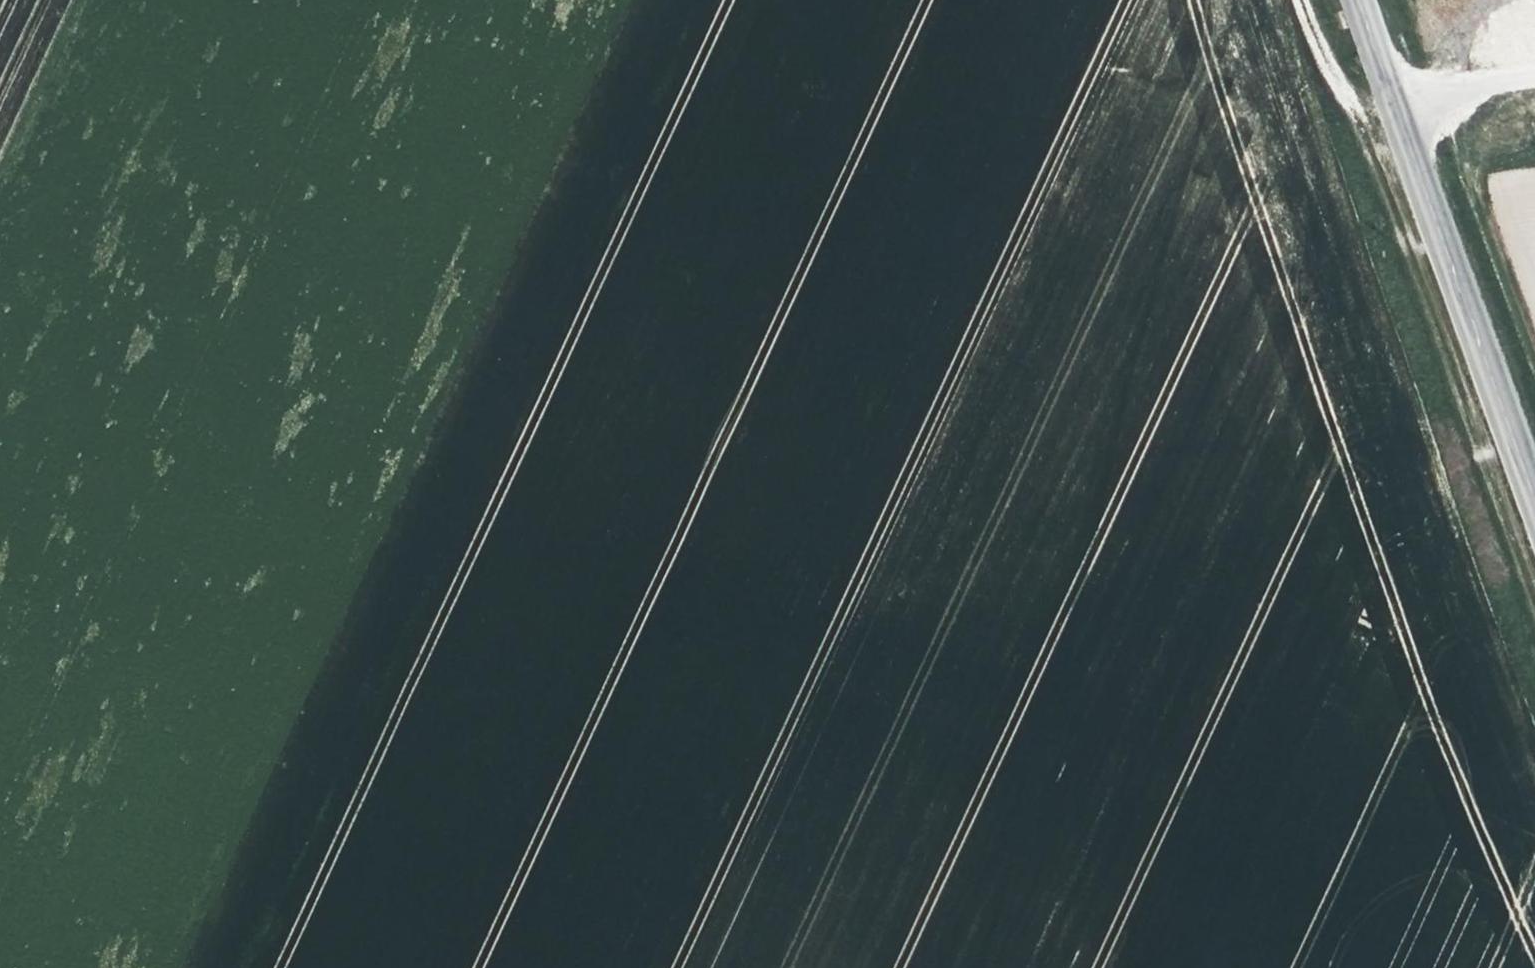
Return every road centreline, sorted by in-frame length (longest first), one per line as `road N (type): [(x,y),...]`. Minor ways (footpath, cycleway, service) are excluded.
road 1 (tertiary): [(1534,495),(1396,96)]
road 2 (unclassified): [(1534,77),(1396,96)]

